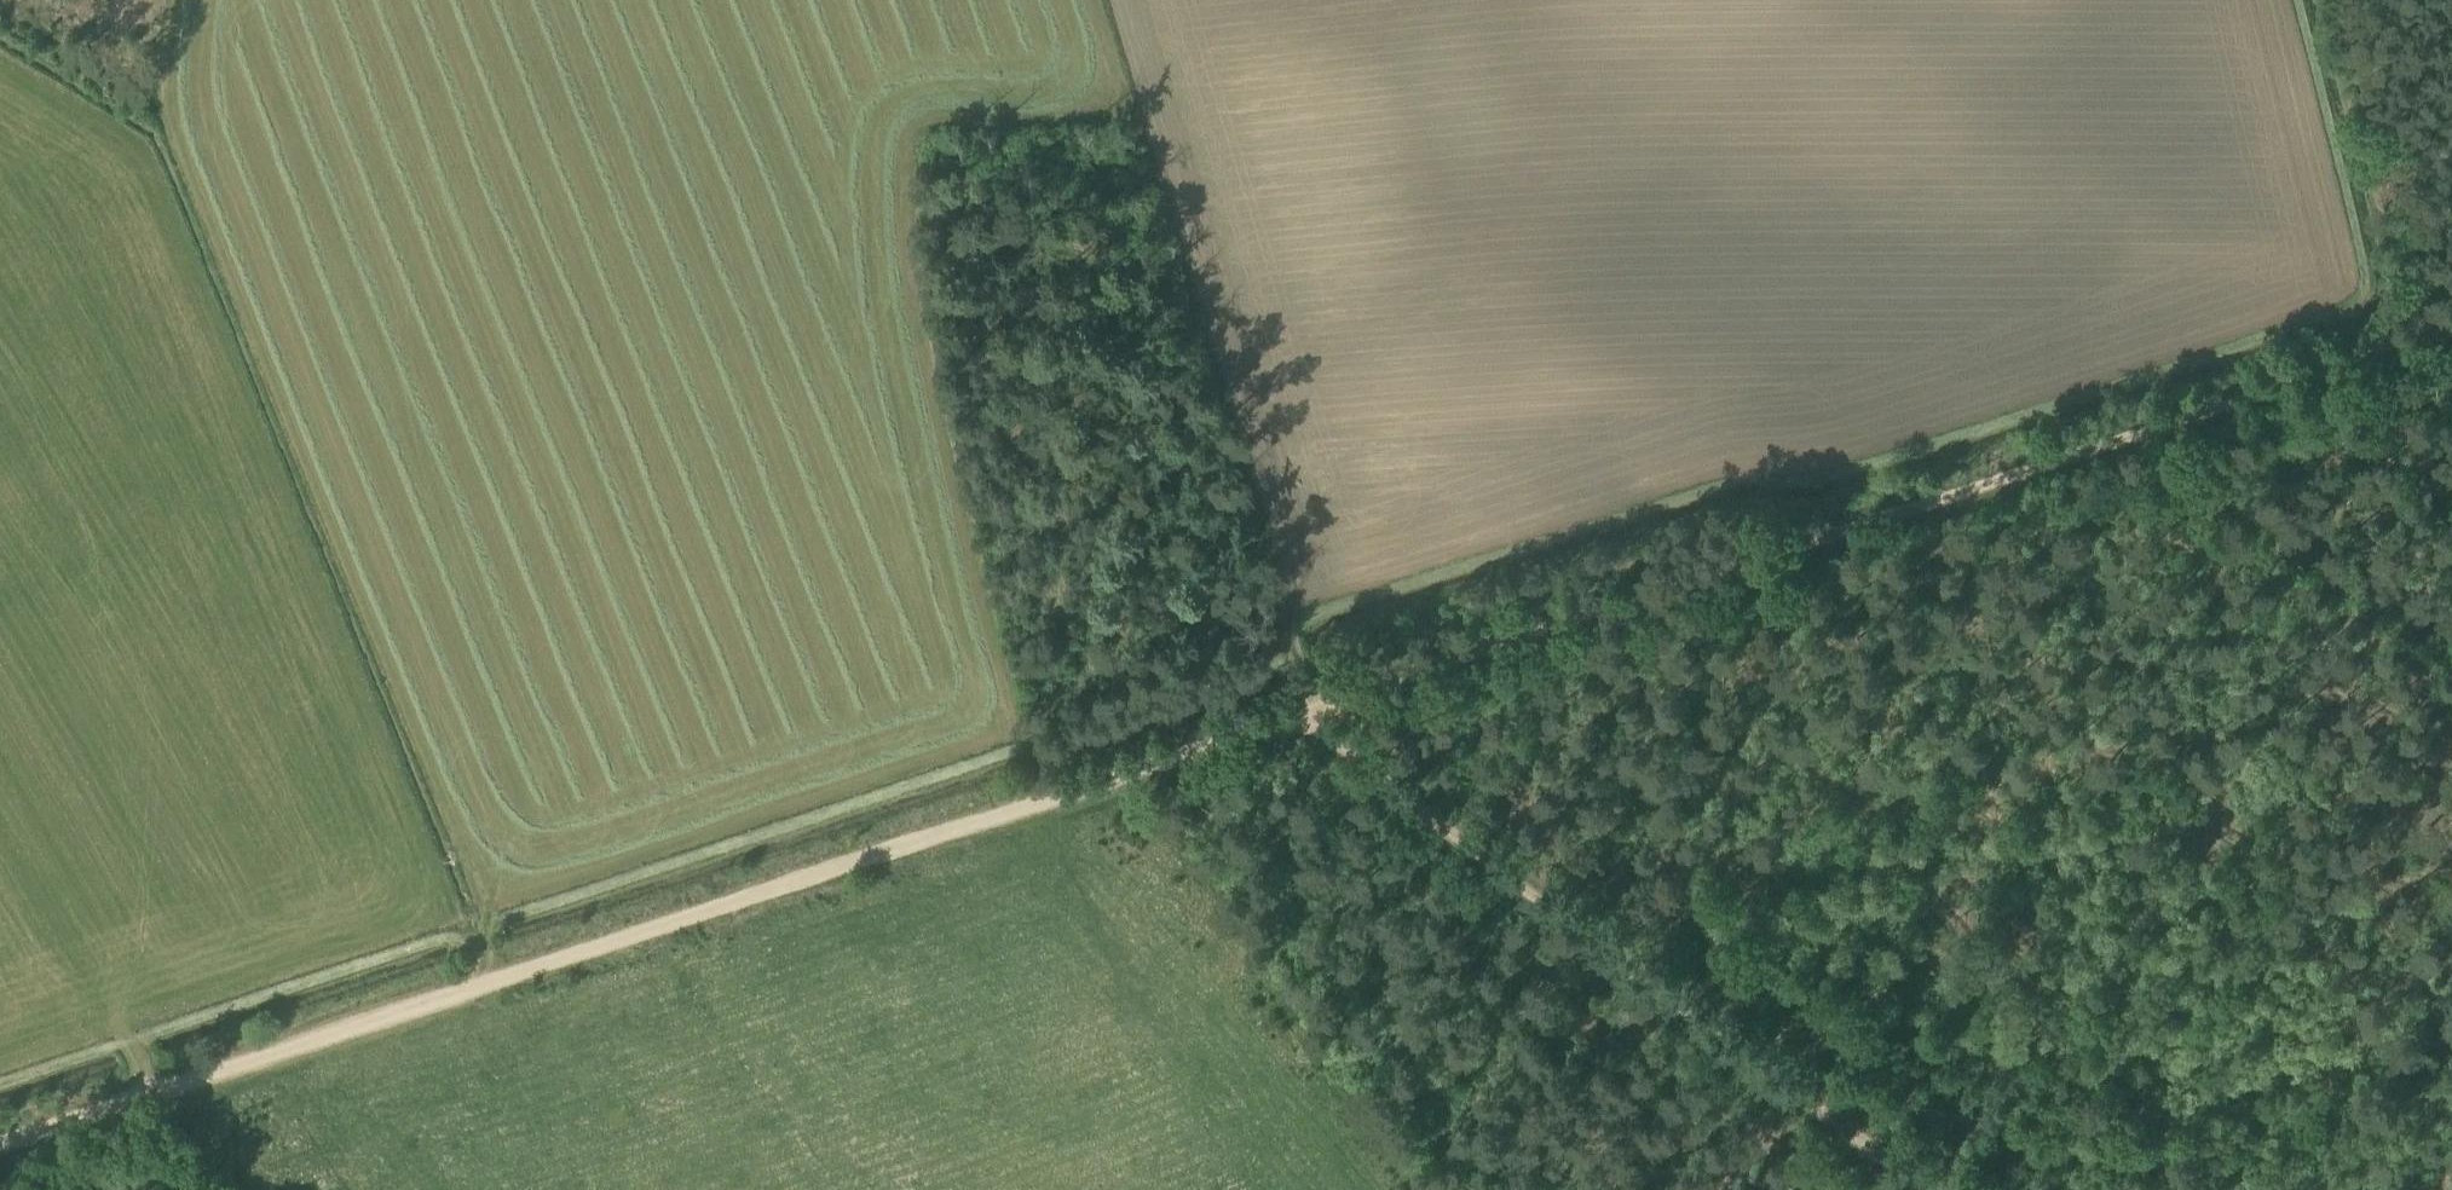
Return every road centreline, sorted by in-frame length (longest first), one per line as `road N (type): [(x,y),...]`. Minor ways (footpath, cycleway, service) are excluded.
road 1 (track): [(2451,333),(0,1142)]
road 2 (track): [(1936,1189),(1301,708)]

